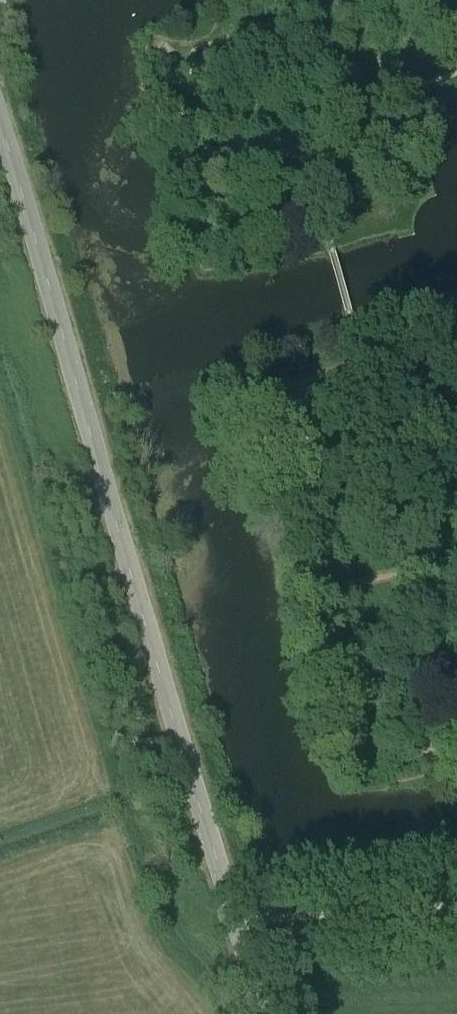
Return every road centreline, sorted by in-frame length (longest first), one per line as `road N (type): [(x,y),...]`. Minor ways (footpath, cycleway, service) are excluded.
road 1 (secondary): [(262,1013),(0,123)]

